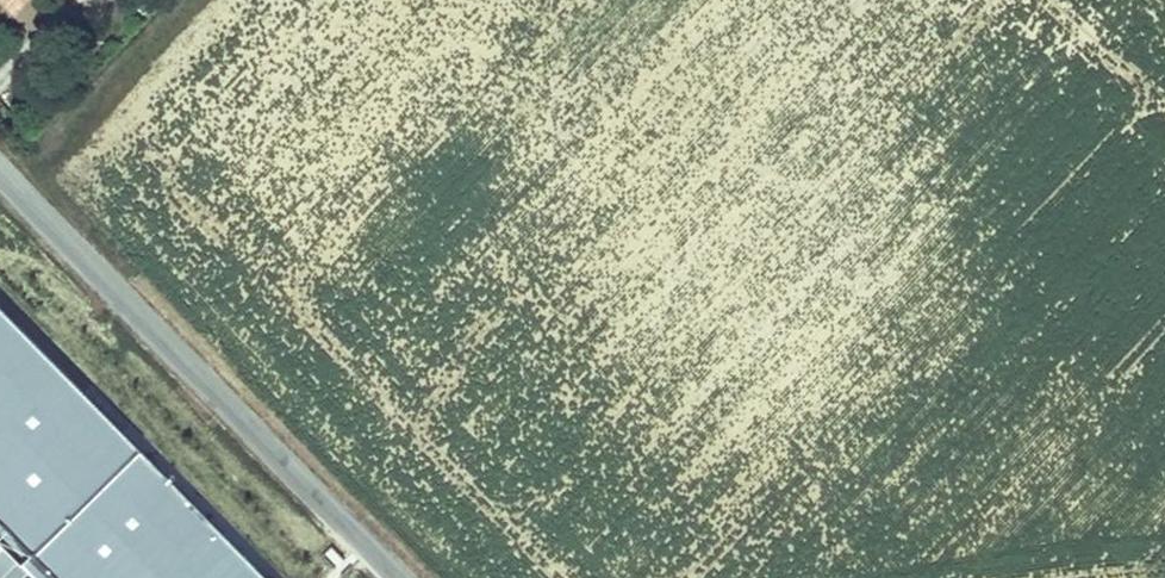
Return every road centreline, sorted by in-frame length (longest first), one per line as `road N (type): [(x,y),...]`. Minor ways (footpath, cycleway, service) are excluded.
road 1 (tertiary): [(397,577),(0,173)]

